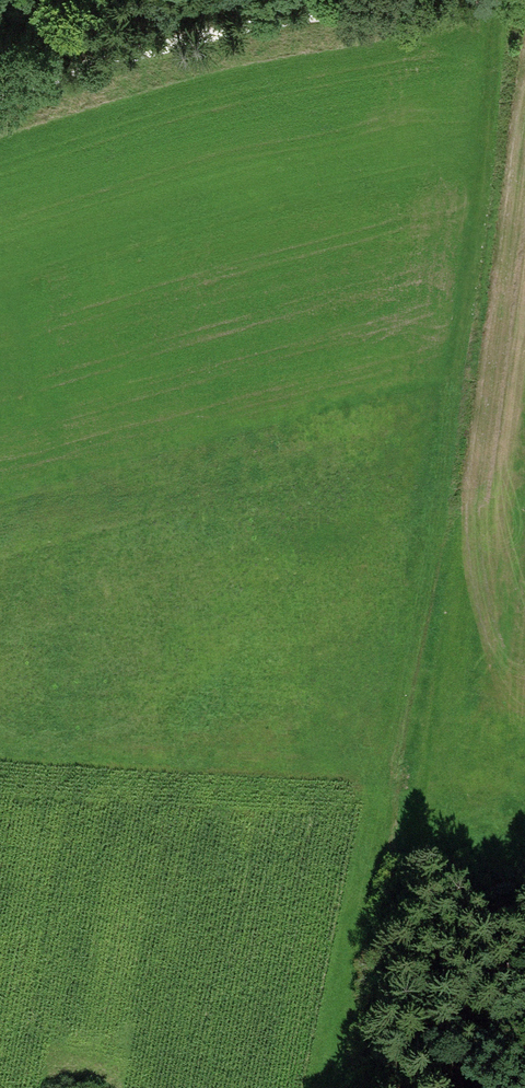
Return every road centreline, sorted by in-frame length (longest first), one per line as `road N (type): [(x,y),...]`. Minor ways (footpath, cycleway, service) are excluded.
road 1 (track): [(320,1087),(397,767),(481,217),(503,0)]
road 2 (track): [(0,95),(278,19),(426,0)]
road 3 (track): [(351,958),(516,979)]

